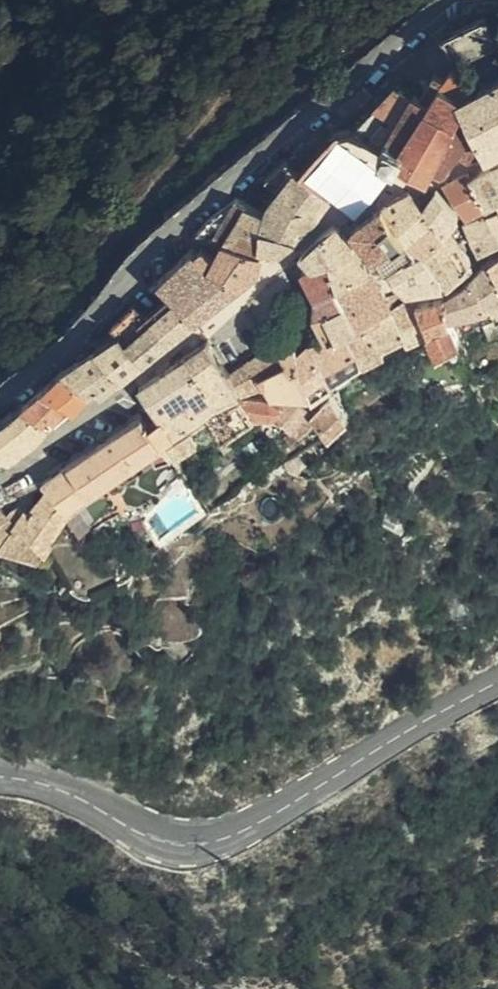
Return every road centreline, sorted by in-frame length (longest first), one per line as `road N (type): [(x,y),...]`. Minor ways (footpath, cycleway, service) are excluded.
road 1 (residential): [(454,0),(412,26),(165,232),(124,286),(0,391)]
road 2 (tertiary): [(497,681),(250,824),(206,837),(138,824),(72,791),(0,780)]
road 3 (residential): [(0,472),(71,427),(336,206)]

